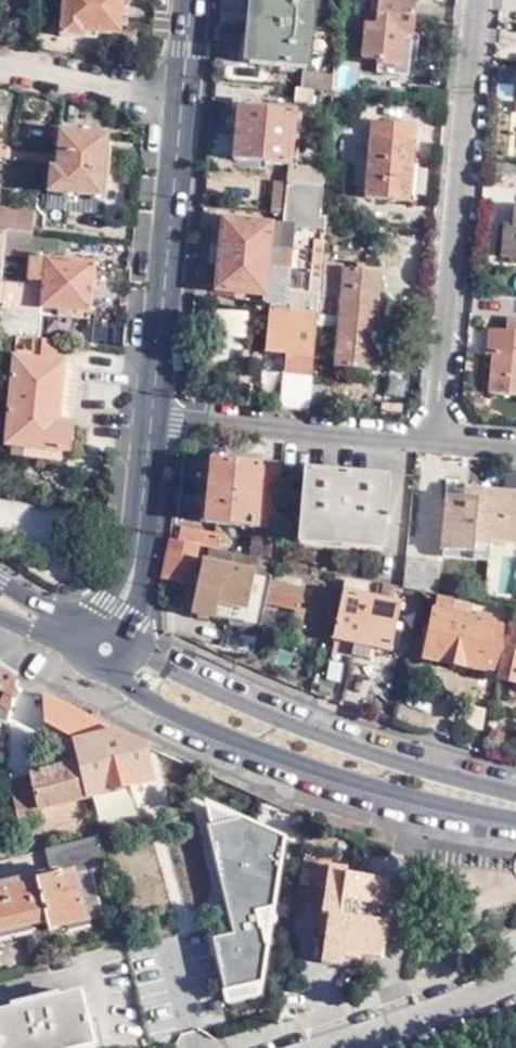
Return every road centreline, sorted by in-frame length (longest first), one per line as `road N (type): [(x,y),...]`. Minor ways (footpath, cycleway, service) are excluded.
road 1 (residential): [(434,439),(480,0)]
road 2 (secondary): [(113,666),(169,712),(280,756),(515,816)]
road 3 (secondary): [(147,419),(192,0)]
road 4 (secondary): [(515,796),(291,725),(123,649)]
road 5 (residential): [(147,419),(434,439)]
road 6 (secondary): [(109,632),(135,568),(147,419)]
road 7 (residential): [(515,976),(328,1047)]

